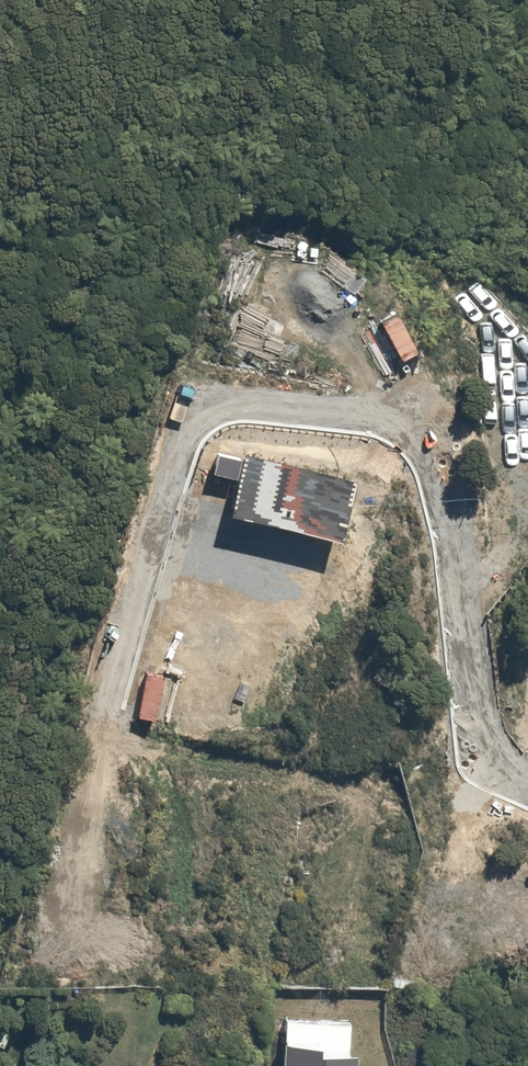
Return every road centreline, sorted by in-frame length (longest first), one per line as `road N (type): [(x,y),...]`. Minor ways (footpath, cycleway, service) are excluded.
road 1 (residential): [(462,615),(436,460),(400,429),(342,408),(241,403),(181,419),(142,524),(92,739)]
road 2 (residential): [(462,615),(525,516),(513,365)]
road 3 (residential): [(527,771),(482,730),(462,615)]

